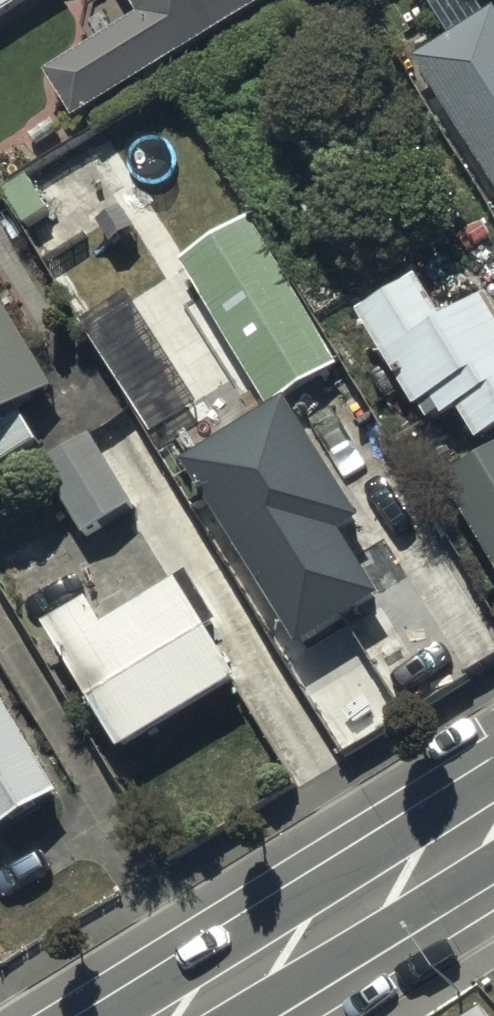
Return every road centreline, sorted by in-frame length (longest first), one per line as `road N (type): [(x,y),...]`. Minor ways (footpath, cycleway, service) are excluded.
road 1 (secondary): [(493,831),(194,1015)]

